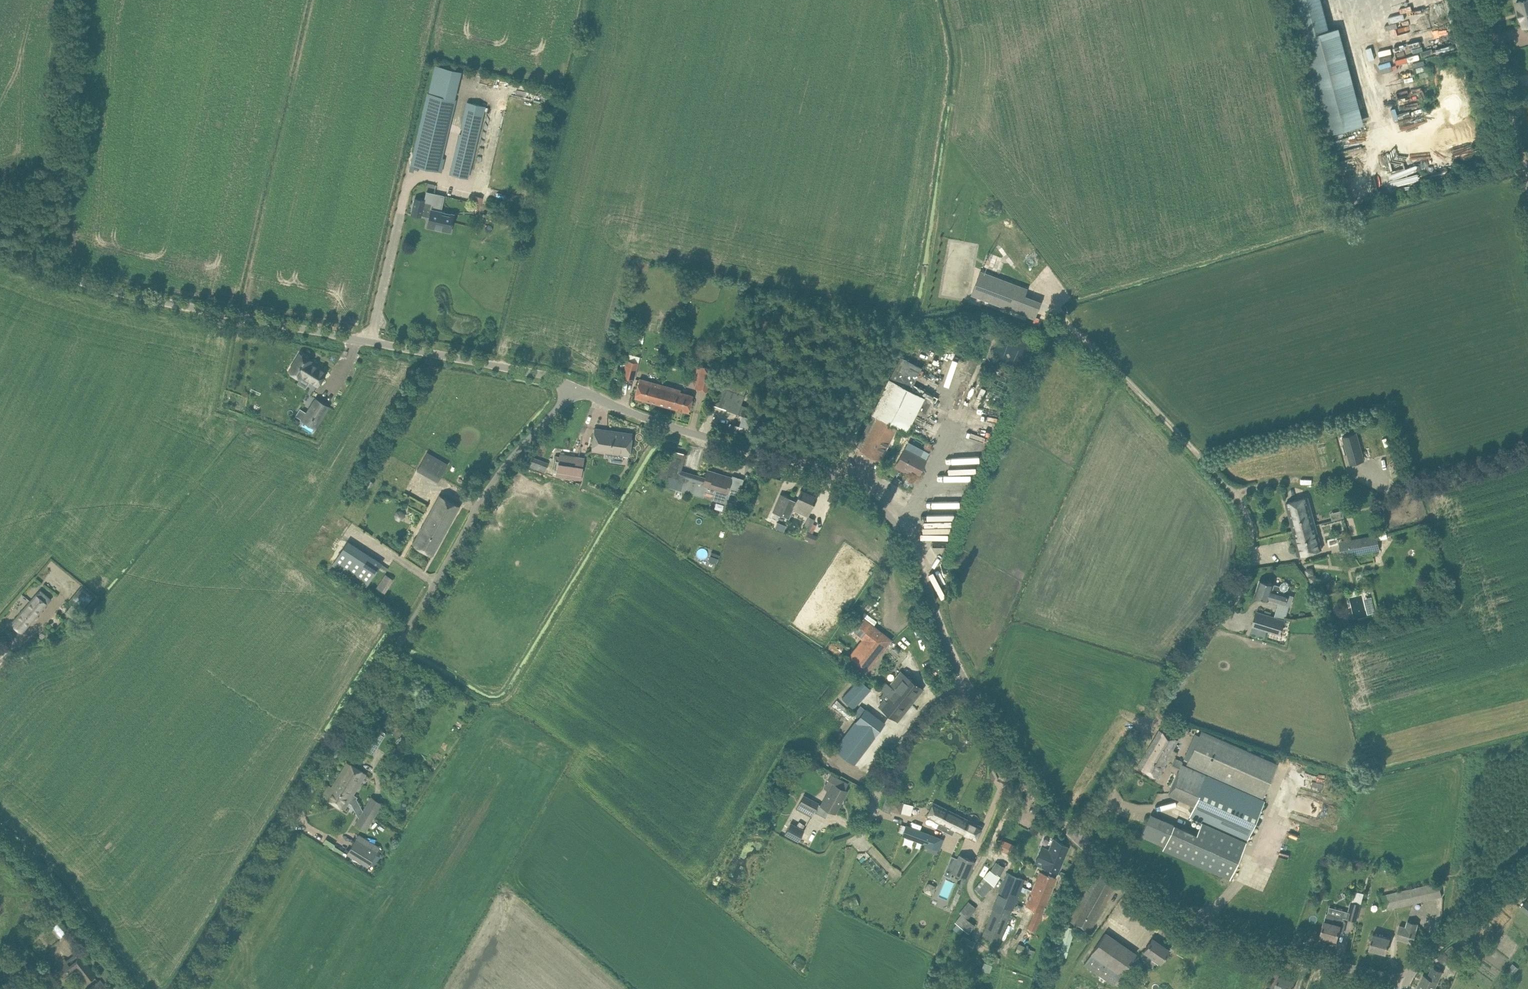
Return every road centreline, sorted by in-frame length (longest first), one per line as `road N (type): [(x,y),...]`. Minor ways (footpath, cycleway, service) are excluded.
road 1 (unclassified): [(566,389),(862,493),(897,533),(992,735),(1078,844)]
road 2 (unclassified): [(188,988),(494,480),(566,389)]
road 3 (unclassified): [(1078,844),(1161,688),(1236,593),(1249,544),(1234,495),(1065,330)]
road 4 (unclassified): [(566,389),(521,371),(192,313),(0,256)]
road 5 (unclassified): [(1401,988),(1207,935),(1078,844)]
road 6 (tertiary): [(1527,201),(1473,0)]
road 7 (unclassified): [(132,988),(0,837)]
road 8 (unclassified): [(1401,988),(1415,962),(1527,868)]

